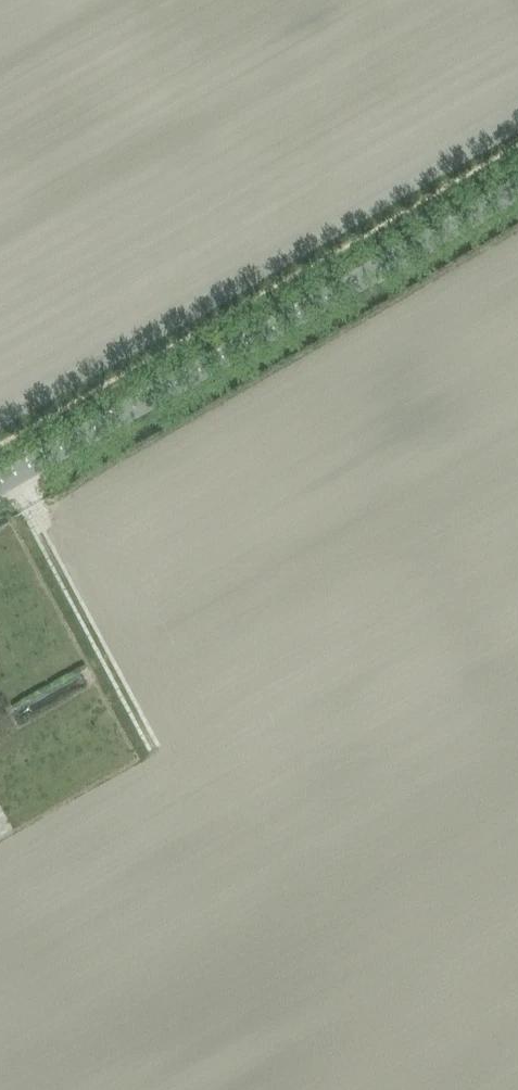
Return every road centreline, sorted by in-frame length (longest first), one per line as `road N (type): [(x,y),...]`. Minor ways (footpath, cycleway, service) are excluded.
road 1 (tertiary): [(0,490),(517,195)]

